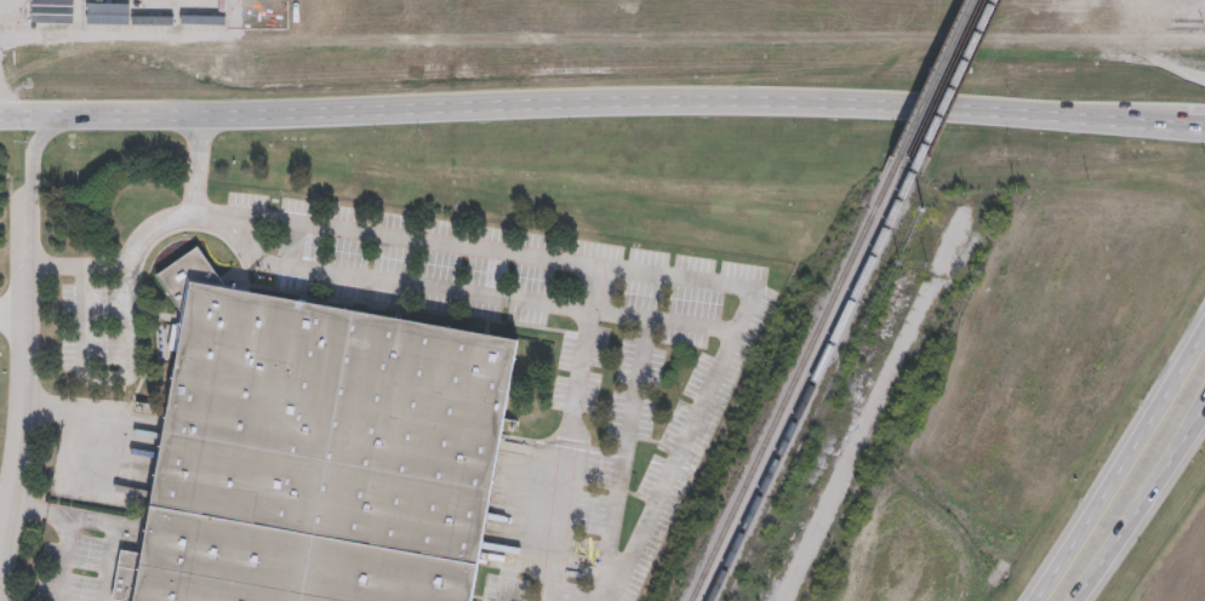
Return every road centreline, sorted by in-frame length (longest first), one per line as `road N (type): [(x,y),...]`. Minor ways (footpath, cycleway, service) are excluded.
road 1 (trunk): [(0,113),(875,104),(1204,130)]
road 2 (residential): [(1,600),(28,430),(30,264)]
road 3 (primary): [(1051,600),(1204,374)]
road 4 (residential): [(30,264),(32,156),(56,114)]

